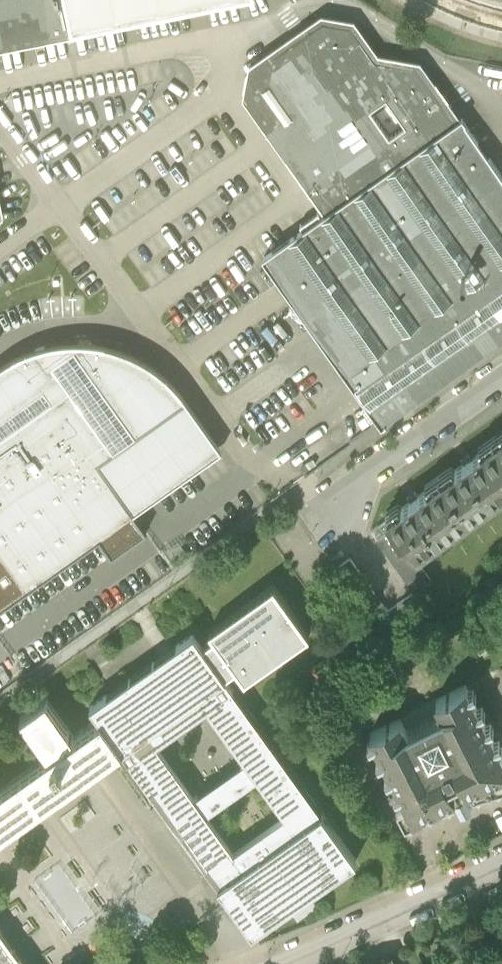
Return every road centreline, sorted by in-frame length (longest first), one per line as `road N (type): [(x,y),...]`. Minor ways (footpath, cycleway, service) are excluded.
road 1 (residential): [(501,865),(285,963)]
road 2 (residential): [(501,383),(331,502)]

